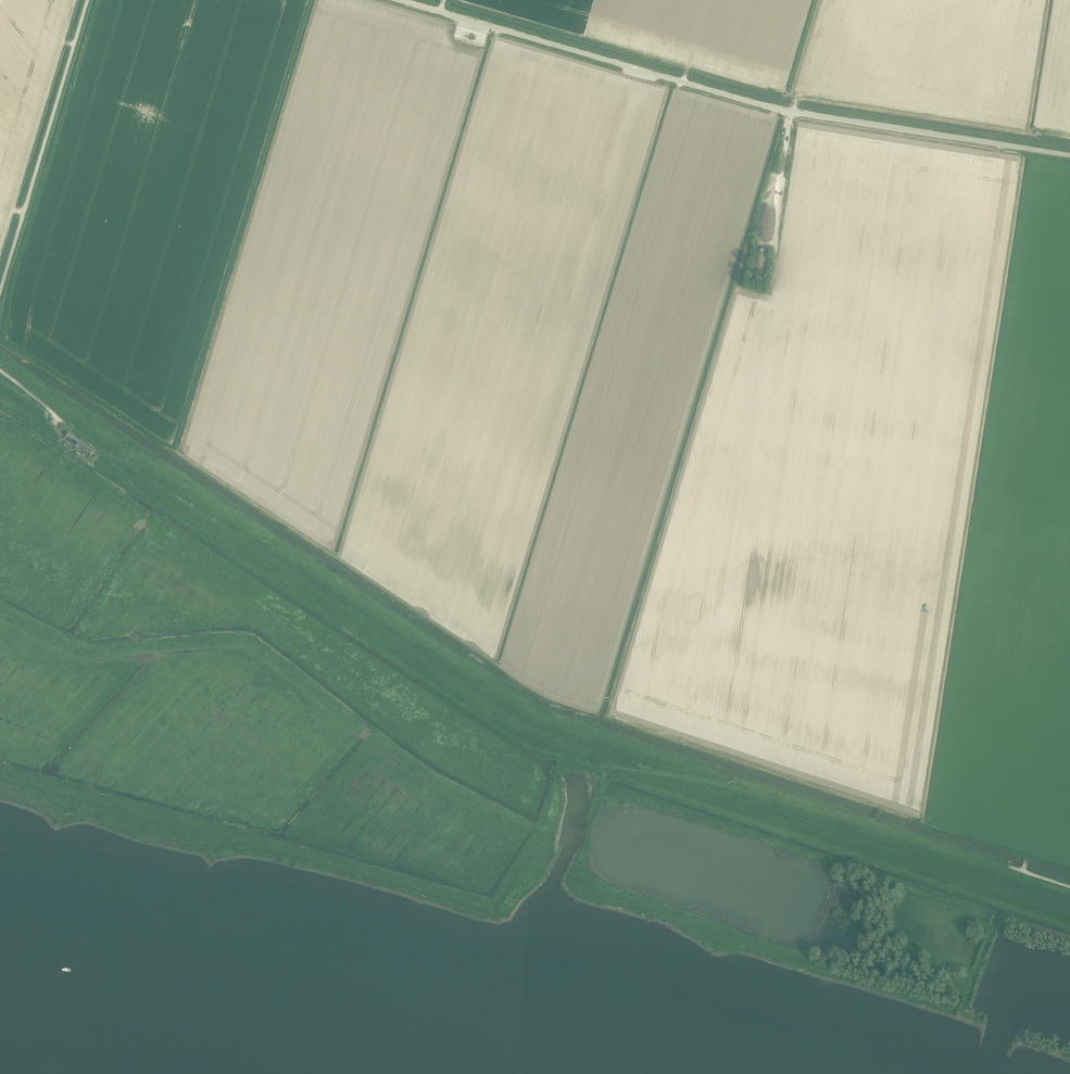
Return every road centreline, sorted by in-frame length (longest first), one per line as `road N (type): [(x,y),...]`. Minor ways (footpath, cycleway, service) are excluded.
road 1 (track): [(1069,900),(723,784),(537,748),(171,509),(70,426)]
road 2 (tertiary): [(1069,155),(779,109),(400,0)]
road 3 (unclassified): [(0,291),(87,0)]
road 4 (track): [(770,298),(790,140),(779,109)]

